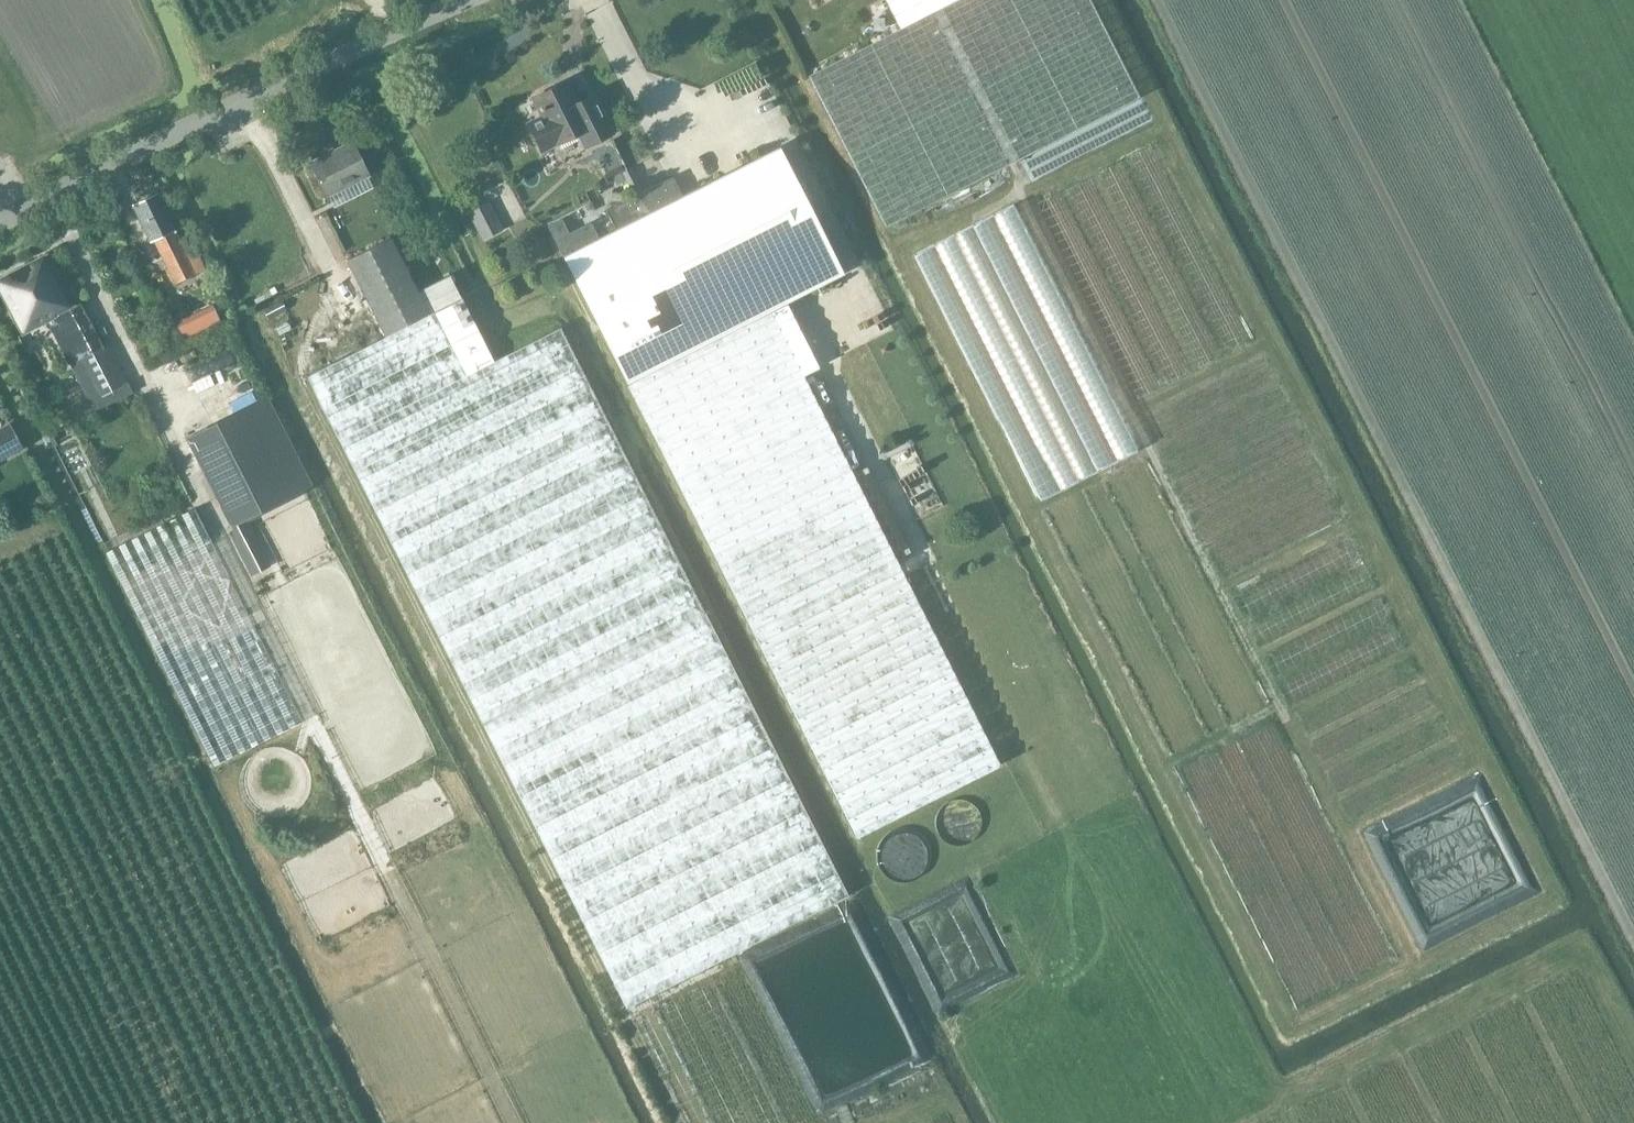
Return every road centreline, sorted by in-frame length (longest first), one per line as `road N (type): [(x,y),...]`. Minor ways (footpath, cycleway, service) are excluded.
road 1 (tertiary): [(0,224),(466,0)]

